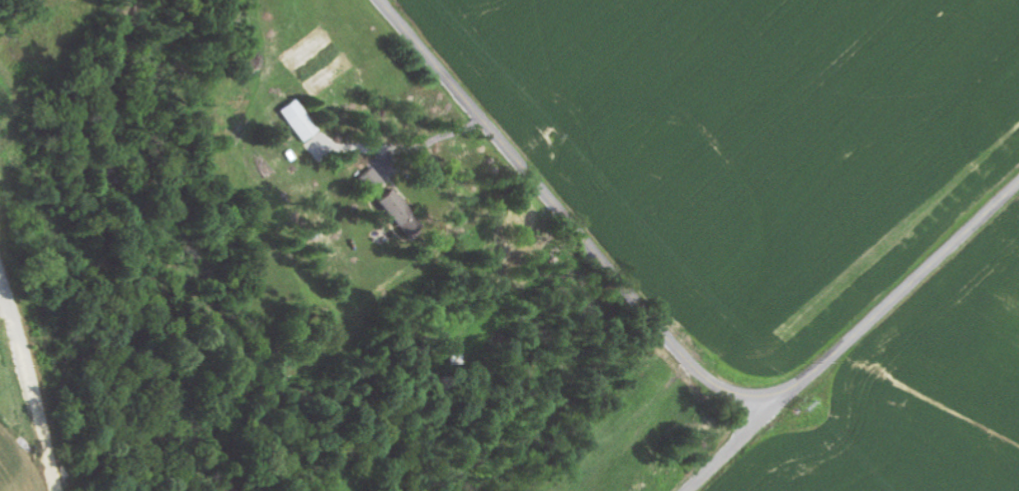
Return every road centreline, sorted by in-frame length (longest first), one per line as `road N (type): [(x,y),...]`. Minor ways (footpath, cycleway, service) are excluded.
road 1 (tertiary): [(380,0),(693,366),(729,390),(791,387),(1018,182)]
road 2 (residential): [(766,394),(761,421),(685,490)]

